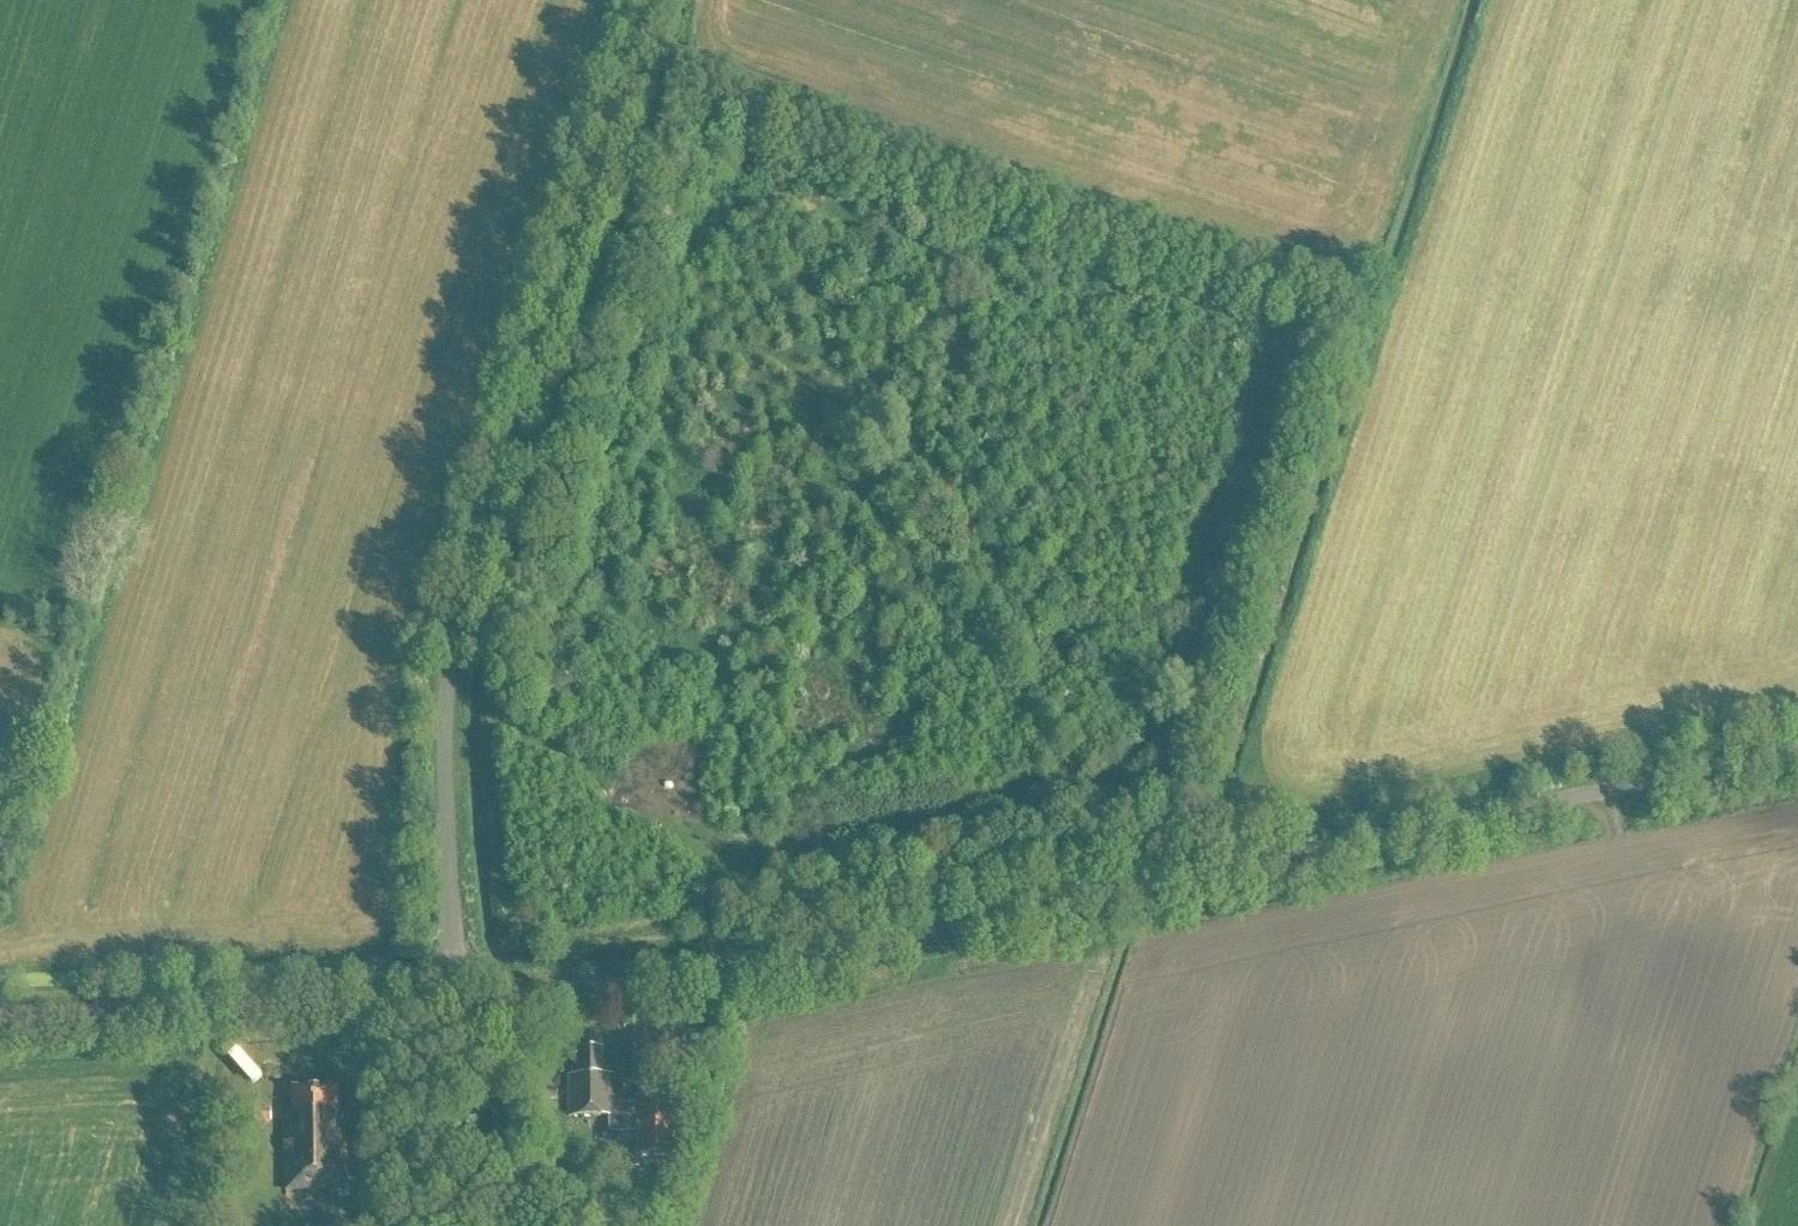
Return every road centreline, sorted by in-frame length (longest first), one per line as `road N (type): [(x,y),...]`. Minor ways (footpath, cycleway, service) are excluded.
road 1 (unclassified): [(451,995),(755,968),(1797,752)]
road 2 (unclassified): [(451,995),(446,651),(655,0)]
road 3 (unclassified): [(0,1014),(451,995)]

